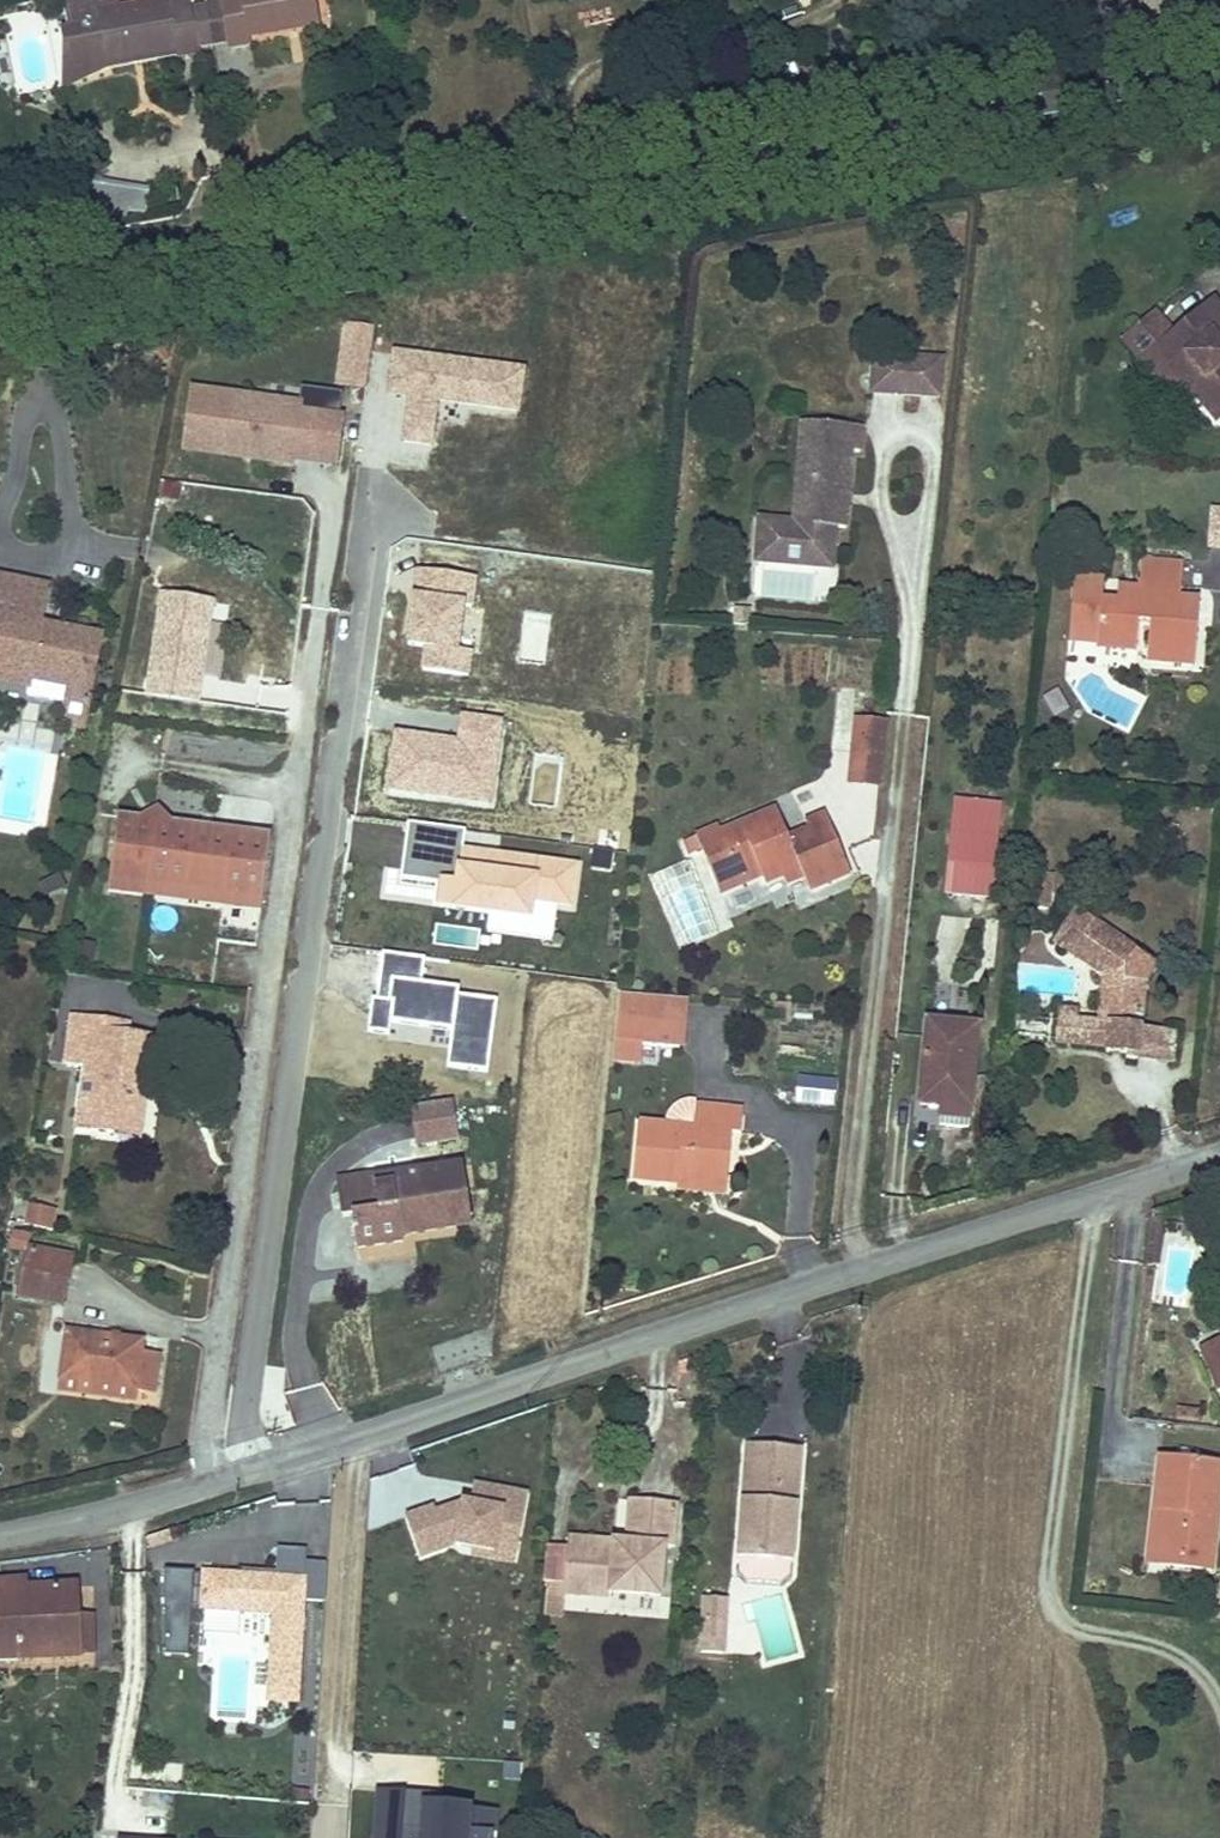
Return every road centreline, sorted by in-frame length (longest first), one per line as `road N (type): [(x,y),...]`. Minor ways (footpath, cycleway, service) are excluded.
road 1 (secondary): [(0,301),(1219,84)]
road 2 (residential): [(252,1470),(857,1268),(1219,1157)]
road 3 (residential): [(370,508),(241,1429),(252,1470)]
road 4 (residential): [(0,1534),(89,1518),(252,1470)]

